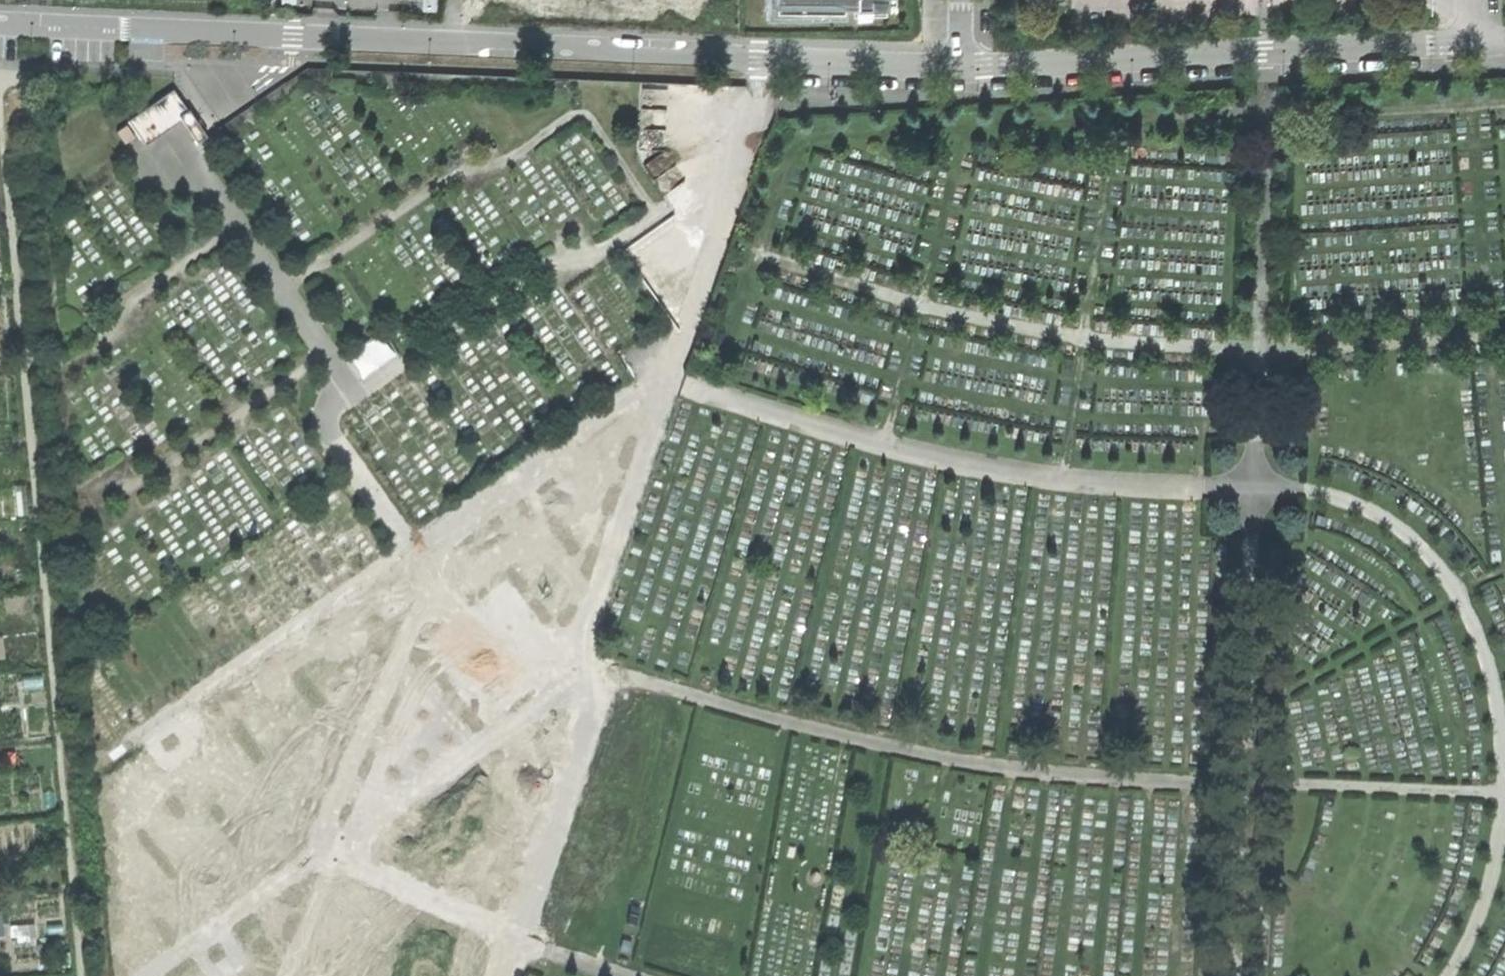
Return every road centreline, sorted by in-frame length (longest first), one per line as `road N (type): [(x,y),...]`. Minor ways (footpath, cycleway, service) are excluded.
road 1 (residential): [(0,22),(962,71)]
road 2 (residential): [(962,71),(1471,45)]

